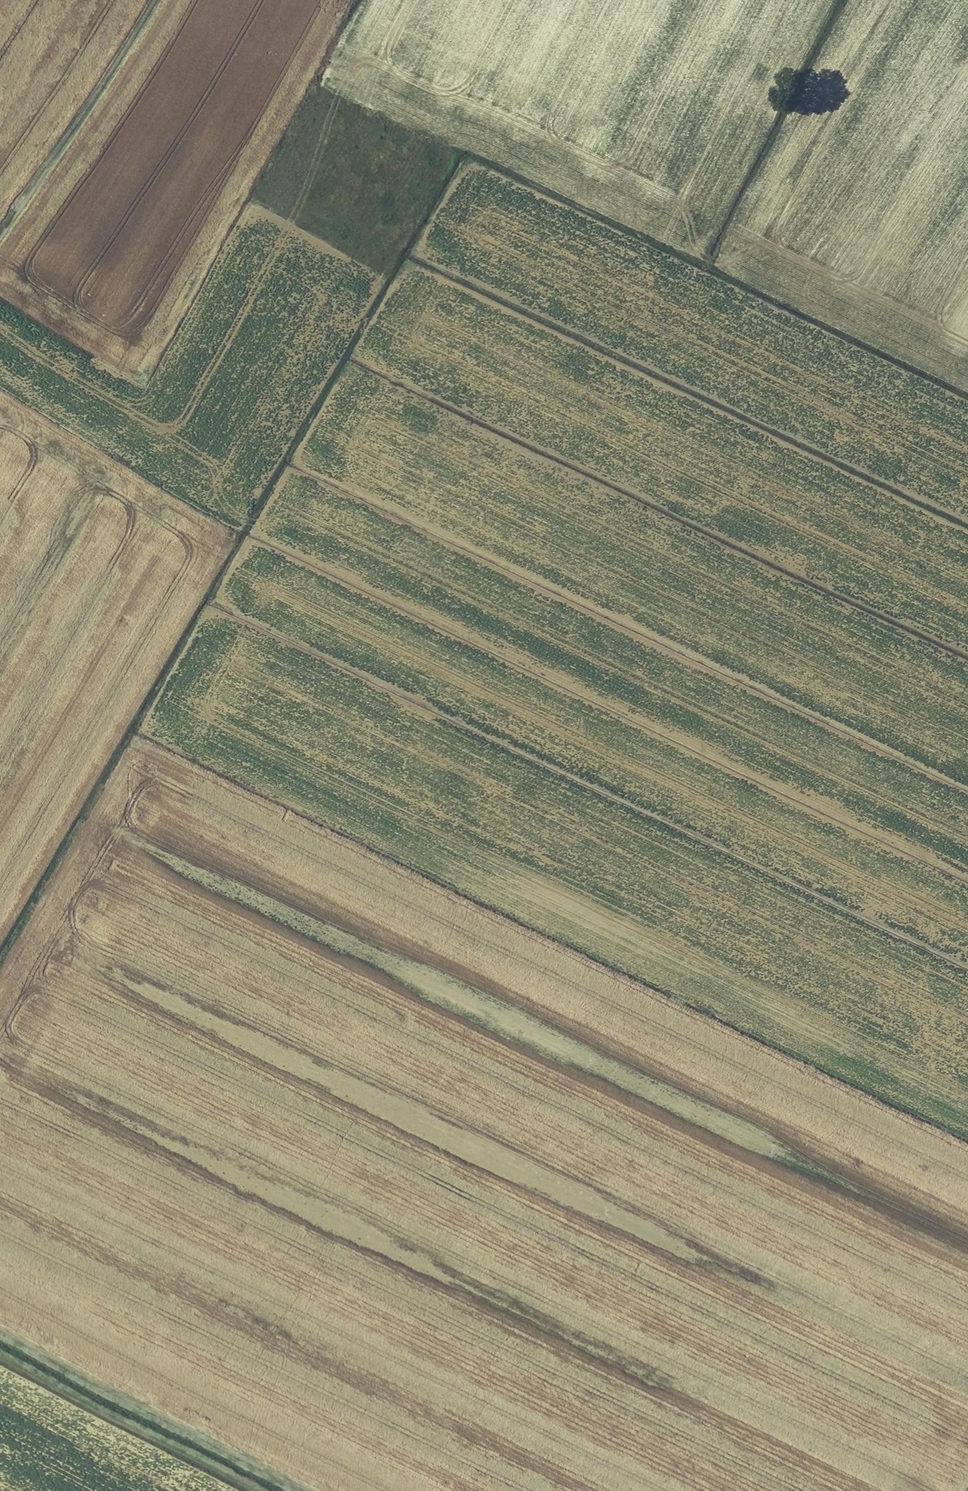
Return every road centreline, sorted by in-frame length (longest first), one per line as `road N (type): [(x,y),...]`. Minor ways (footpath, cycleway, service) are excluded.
road 1 (track): [(250,1490),(0,1364)]
road 2 (track): [(152,0),(0,225)]

